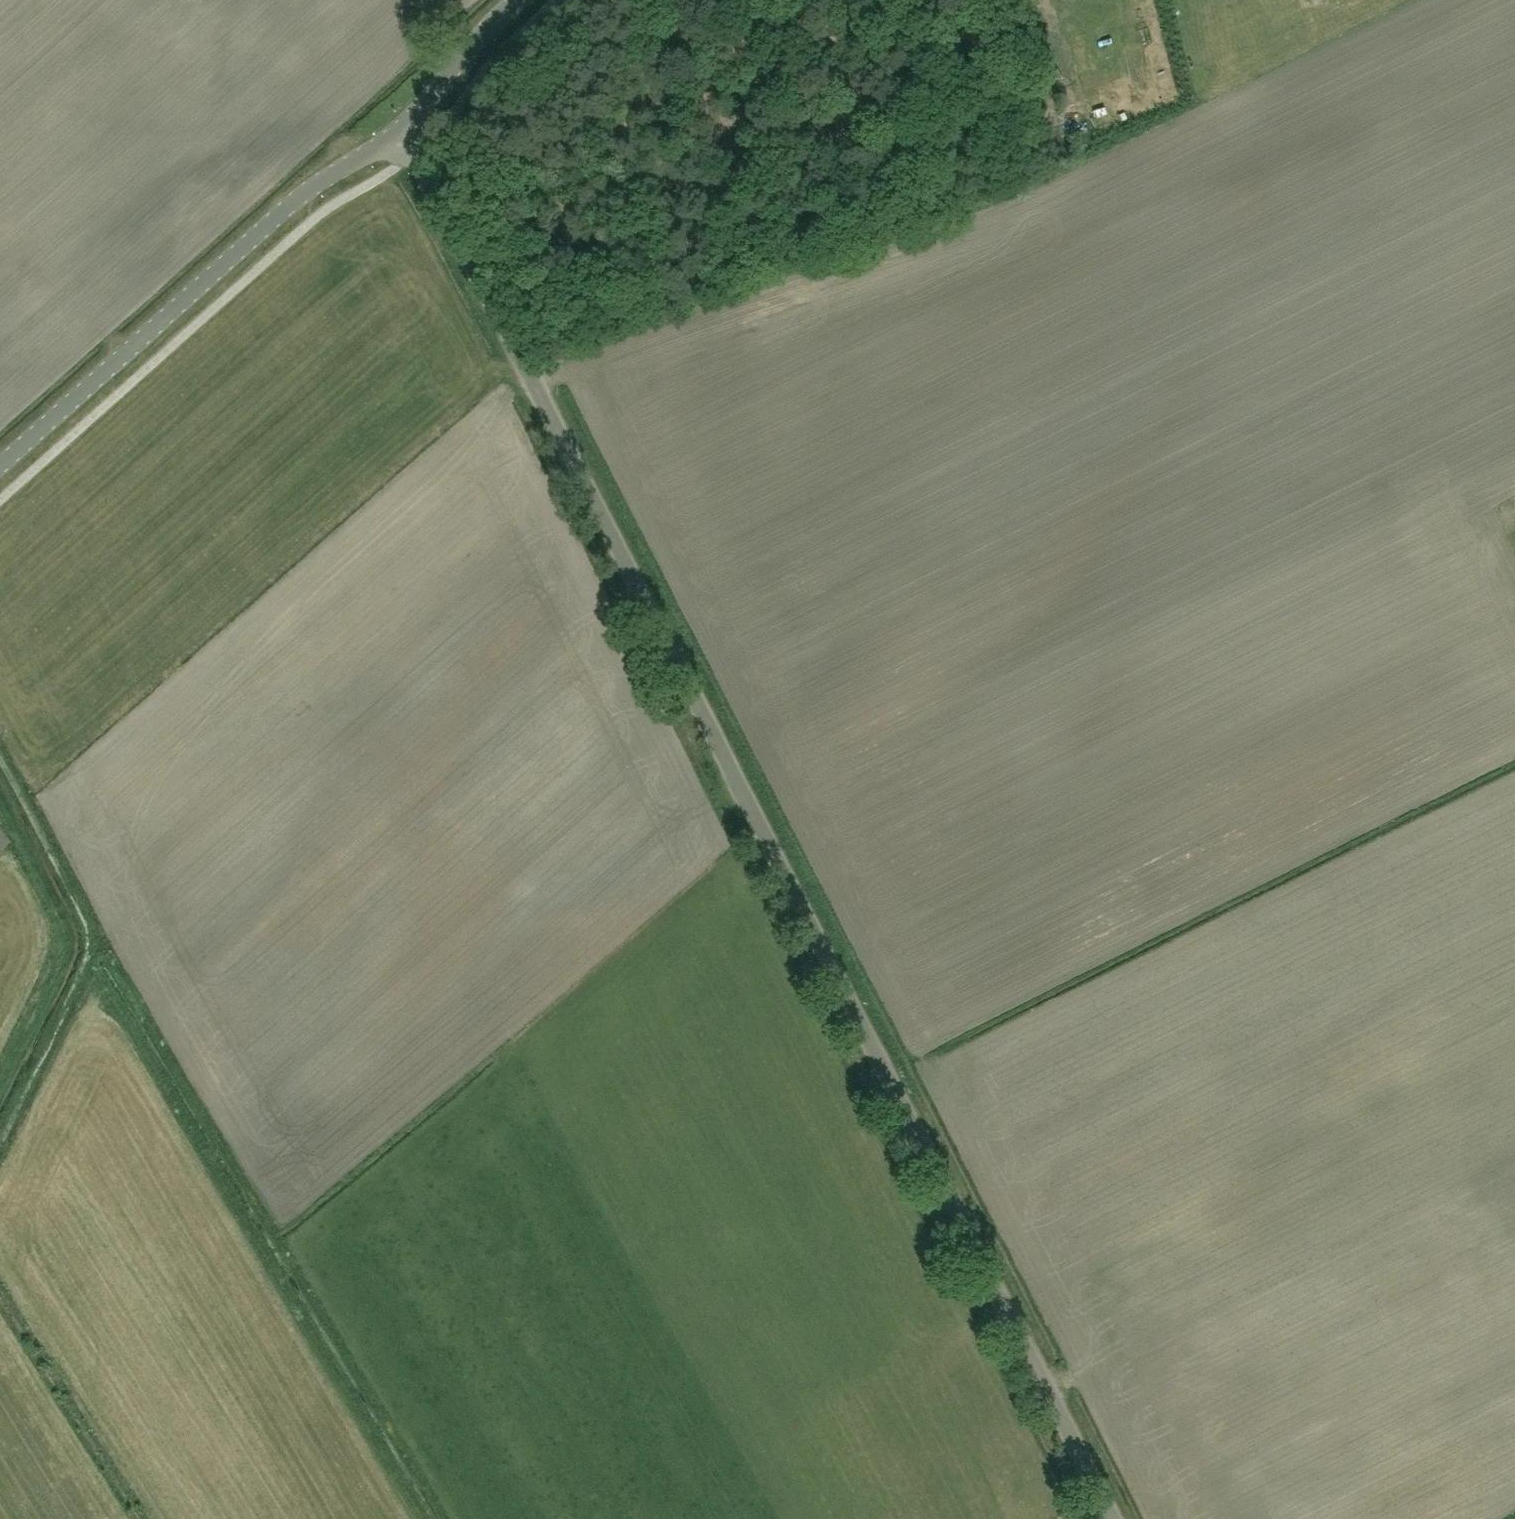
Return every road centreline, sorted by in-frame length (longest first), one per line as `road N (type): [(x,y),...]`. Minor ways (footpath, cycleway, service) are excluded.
road 1 (unclassified): [(1129,1518),(399,137)]
road 2 (unclassified): [(0,469),(310,191),(399,137)]
road 3 (unclassified): [(399,137),(519,0)]

